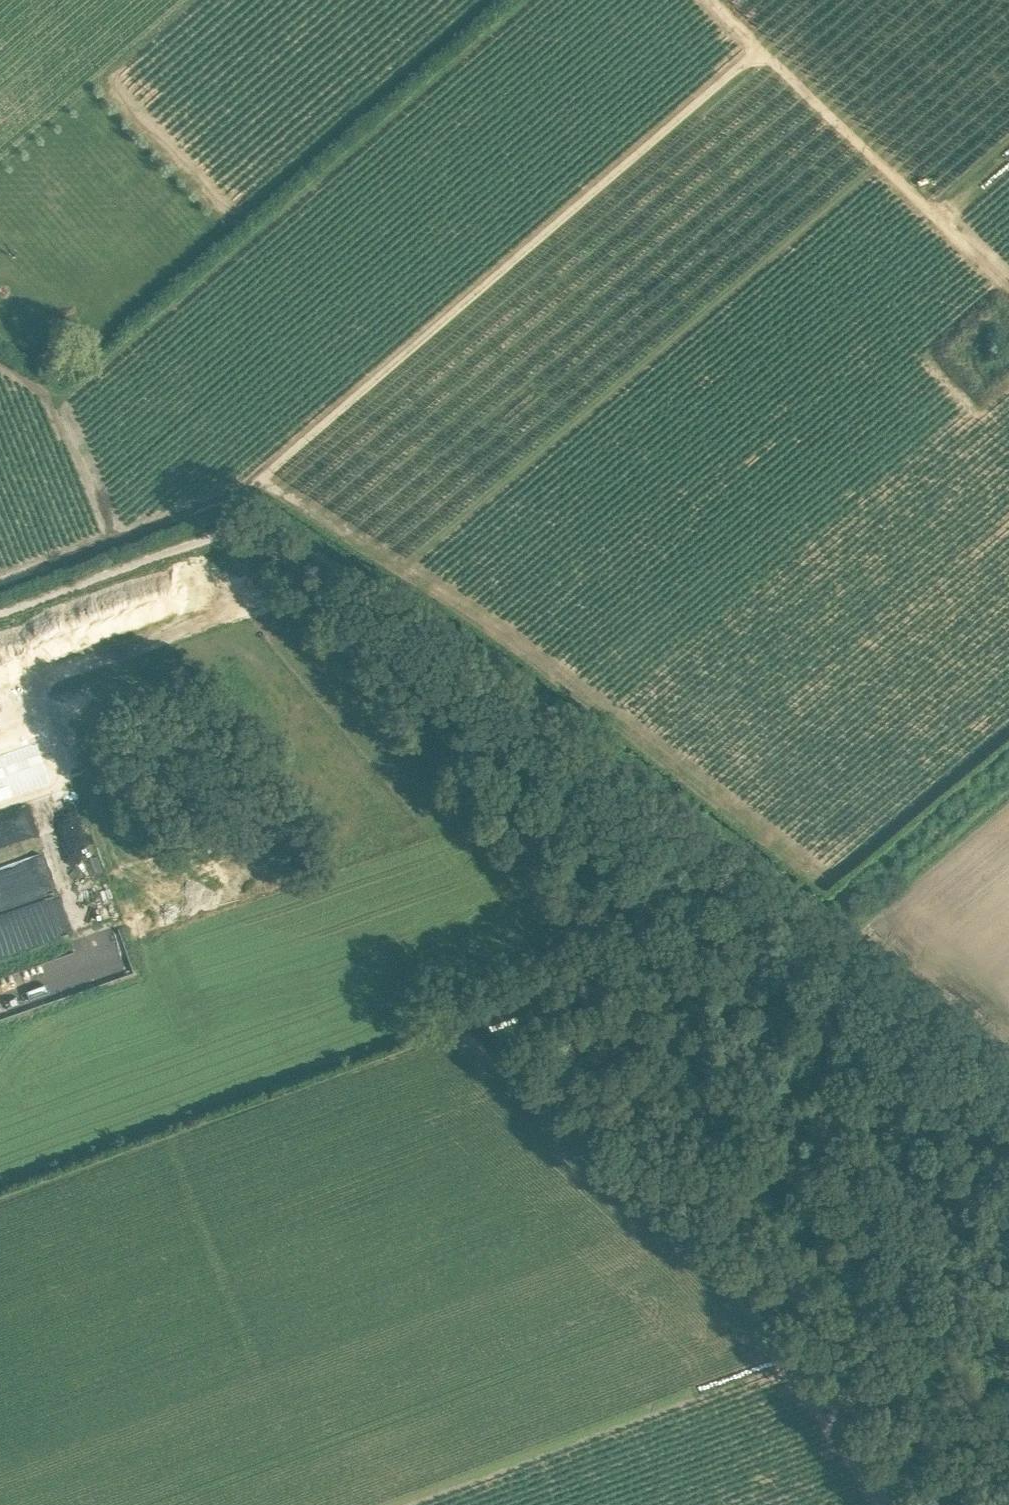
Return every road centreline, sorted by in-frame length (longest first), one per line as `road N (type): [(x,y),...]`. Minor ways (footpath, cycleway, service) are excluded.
road 1 (track): [(759,51),(259,480),(0,580)]
road 2 (track): [(259,480),(472,616),(822,879)]
road 3 (track): [(709,0),(1008,287)]

